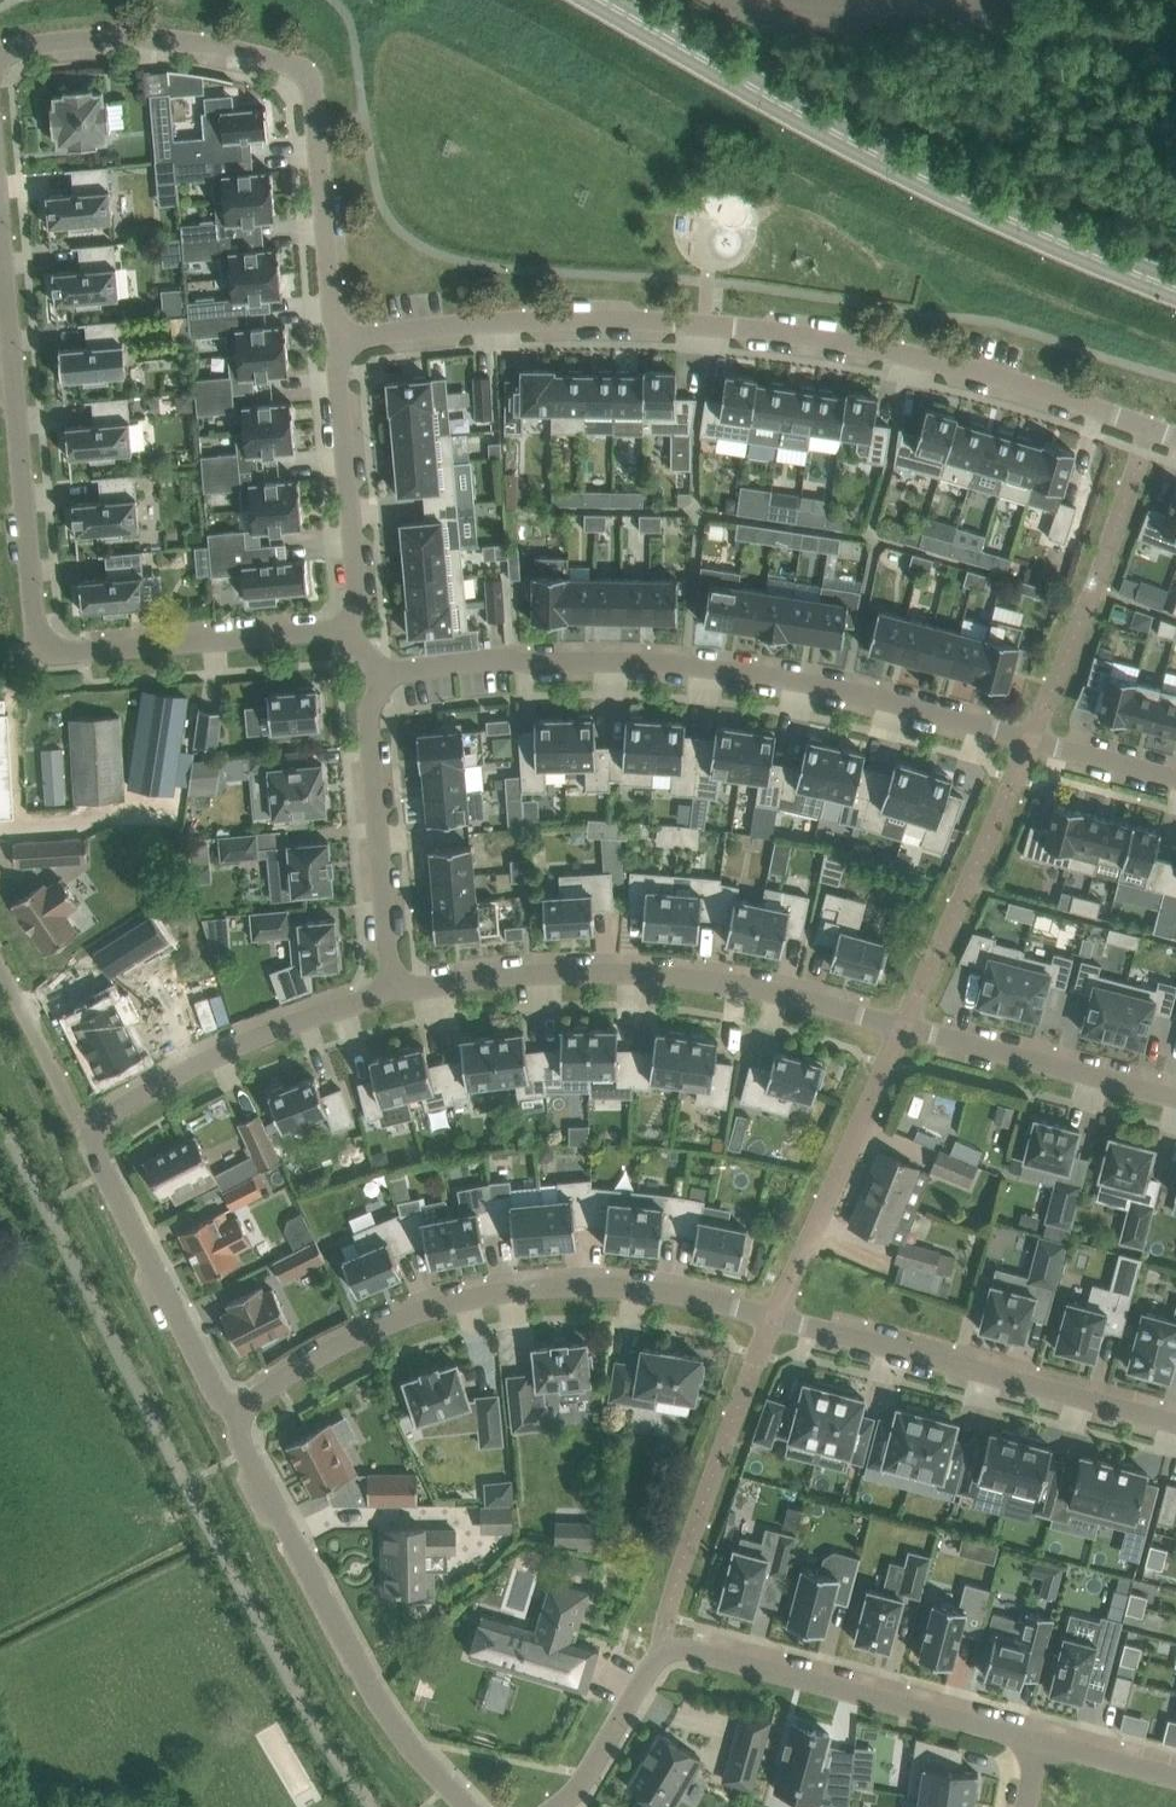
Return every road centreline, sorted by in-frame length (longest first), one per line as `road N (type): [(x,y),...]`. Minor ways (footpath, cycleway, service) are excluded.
road 1 (residential): [(236,1413),(427,1308),(561,1282),(669,1290),(1175,1424)]
road 2 (residential): [(340,341),(510,322),(786,334),(1011,381),(1175,436)]
road 3 (residential): [(1175,778),(813,681),(704,667),(599,660),(359,678)]
road 4 (residential): [(1175,1098),(777,995),(658,974),(561,971),(392,990)]
road 5 (residential): [(0,198),(40,645),(62,656),(354,631)]
road 6 (secondary): [(1175,292),(934,188),(597,0)]
road 7 (residential): [(340,341),(309,76),(215,43),(148,37),(17,49),(0,59)]
road 8 (unclassified): [(468,1806),(393,1720),(244,1451),(236,1413)]
road 9 (residential): [(1042,1742),(692,1650),(665,1650)]
road 10 (residential): [(392,990),(167,1078),(85,1128)]
road 11 (unclassified): [(236,1413),(216,1393),(85,1128)]
road 12 (residential): [(392,990),(359,678)]
road 13 (residential): [(354,631),(340,341)]
road 14 (residential): [(559,1806),(599,1759),(650,1662),(665,1650)]
road 15 (residential): [(1175,1778),(1042,1742)]

